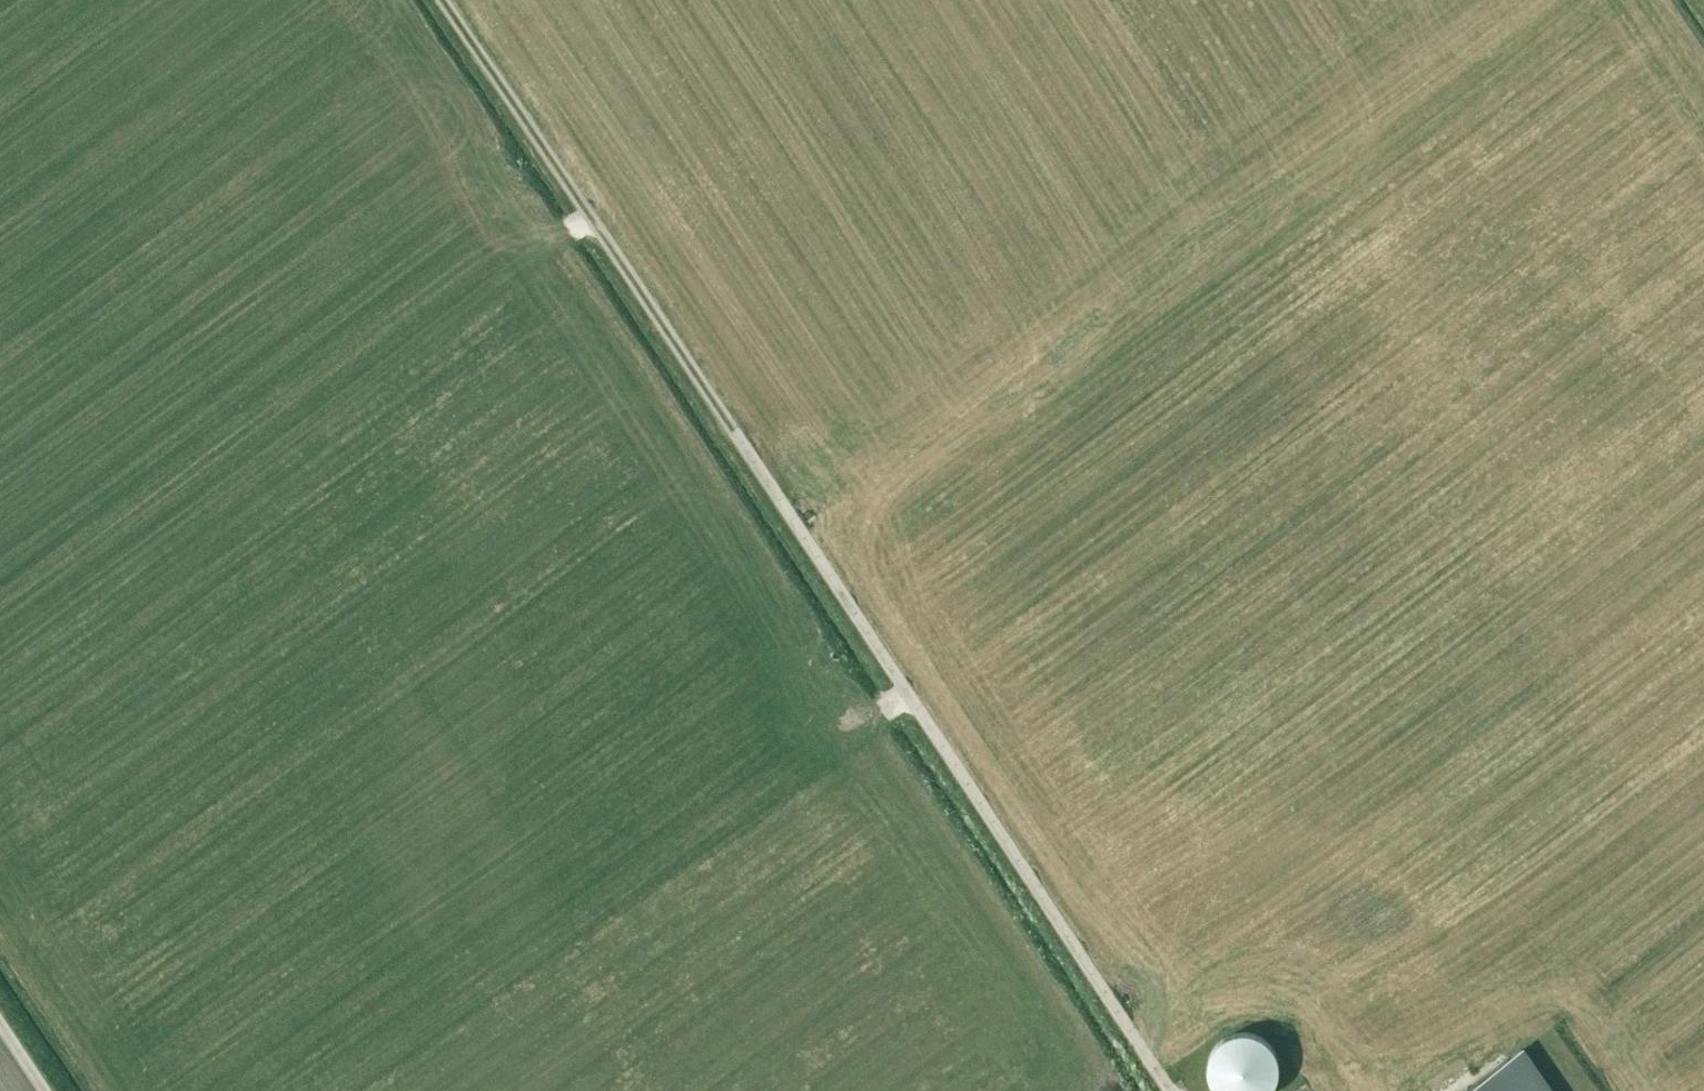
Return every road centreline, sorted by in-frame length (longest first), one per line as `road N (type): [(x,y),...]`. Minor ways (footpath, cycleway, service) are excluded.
road 1 (track): [(1174,1090),(440,0)]

